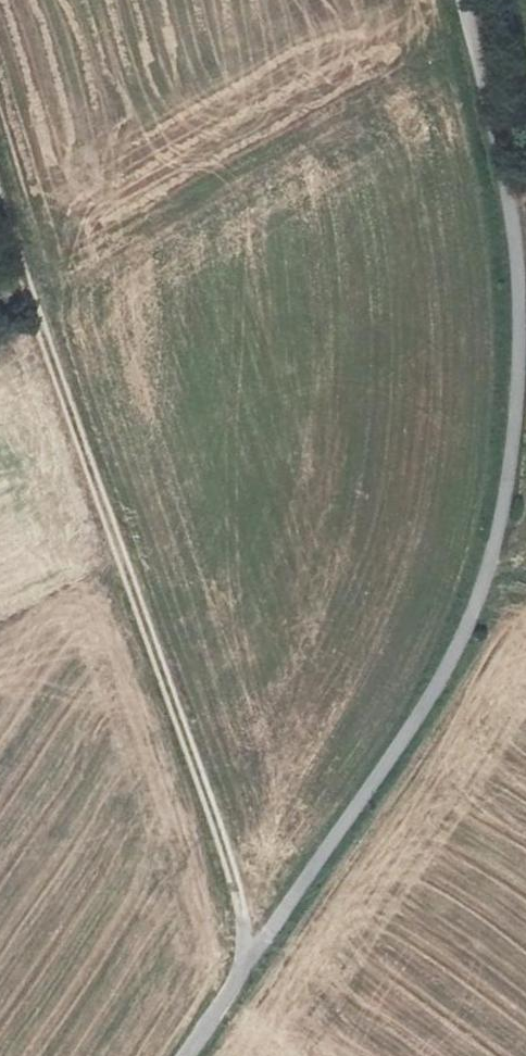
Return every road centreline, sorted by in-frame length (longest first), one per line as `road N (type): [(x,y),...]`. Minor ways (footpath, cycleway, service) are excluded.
road 1 (unclassified): [(464,0),(520,252),(516,454),(501,532),(484,593),(436,691),(188,1055)]
road 2 (track): [(0,192),(233,869),(249,966)]

